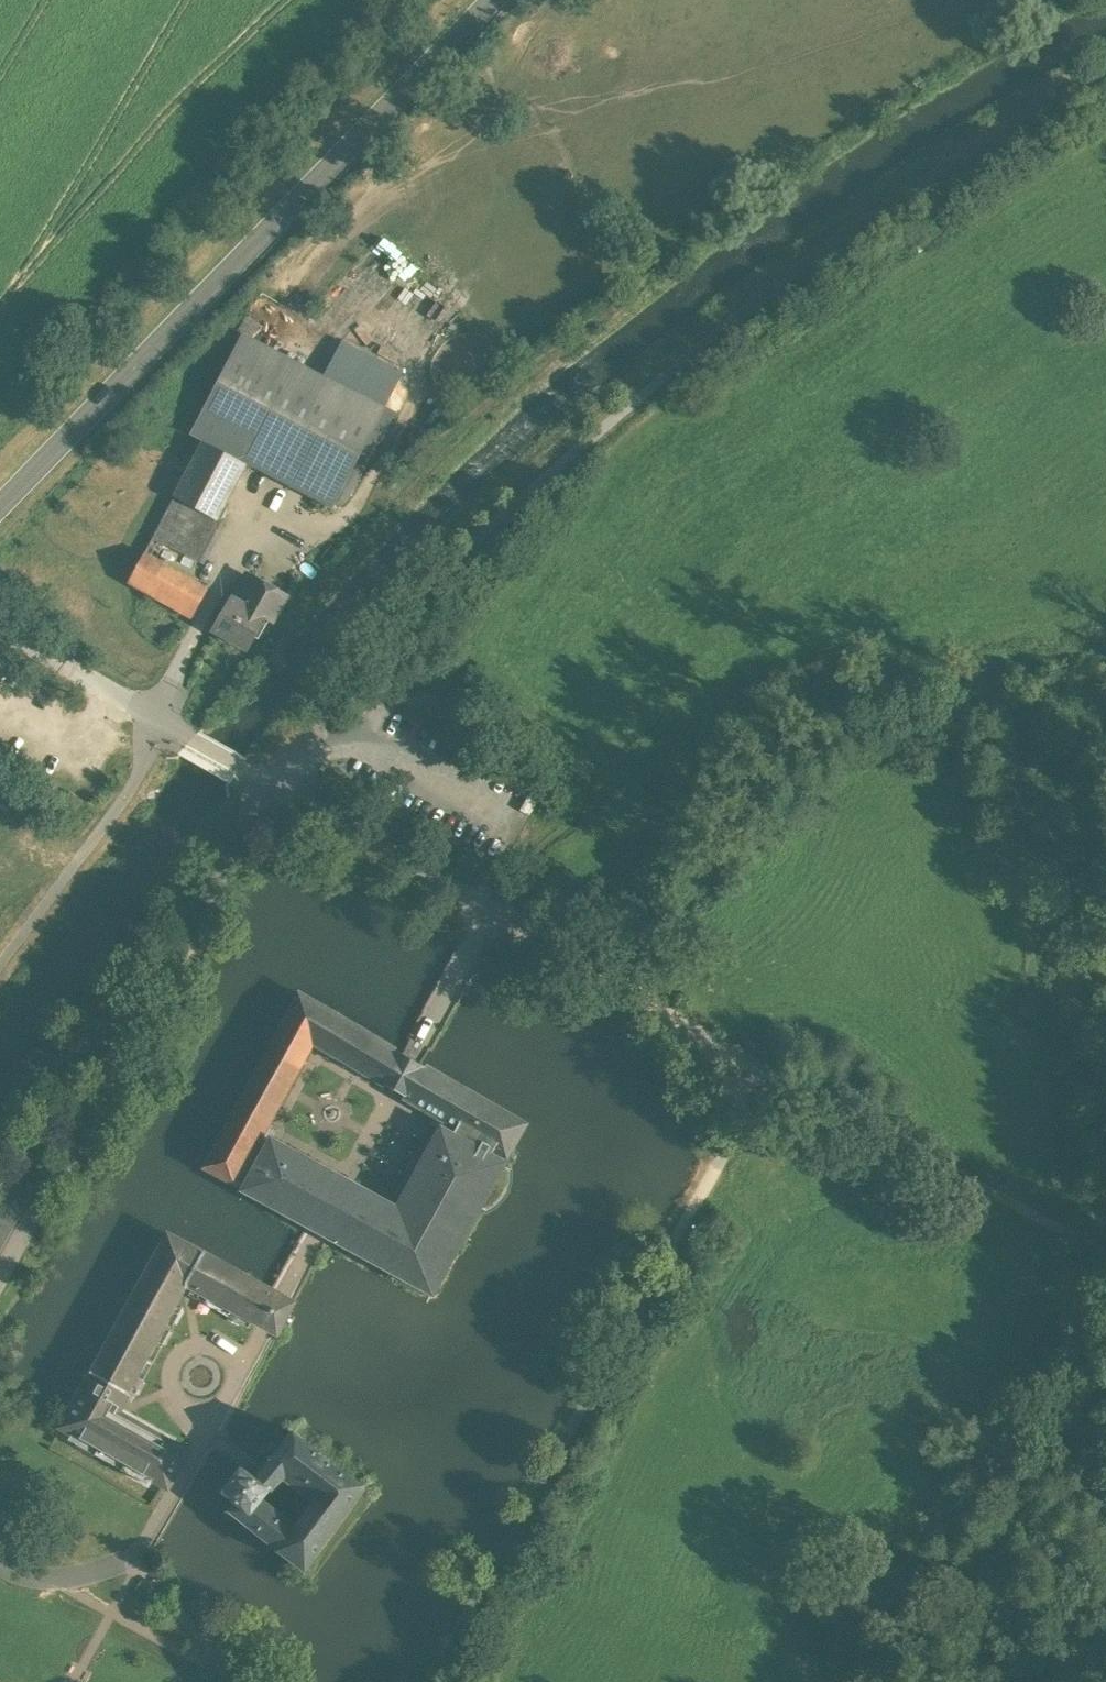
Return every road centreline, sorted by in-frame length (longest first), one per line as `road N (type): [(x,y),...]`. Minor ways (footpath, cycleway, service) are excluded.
road 1 (track): [(271,784),(447,569),(601,426),(868,216),(1105,70)]
road 2 (secondary): [(499,0),(0,508)]
road 3 (track): [(778,1078),(435,1681)]
road 4 (track): [(778,1078),(1105,1267)]
road 5 (track): [(492,910),(778,1078)]
road 6 (track): [(175,732),(0,967)]

